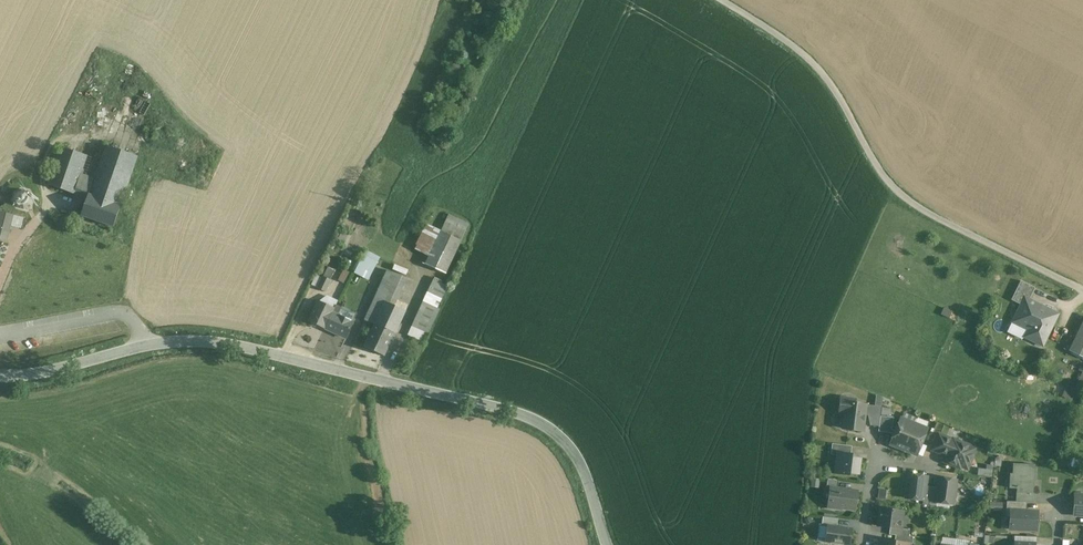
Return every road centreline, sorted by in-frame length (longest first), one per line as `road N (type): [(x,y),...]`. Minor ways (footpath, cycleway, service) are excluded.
road 1 (unclassified): [(607,544),(589,475),(572,448),(544,424),(481,406),(207,341),(0,377)]
road 2 (track): [(1018,258),(904,195),(883,176),(820,68),(722,0)]
road 3 (track): [(25,234),(47,208),(52,155),(96,95),(146,0)]

